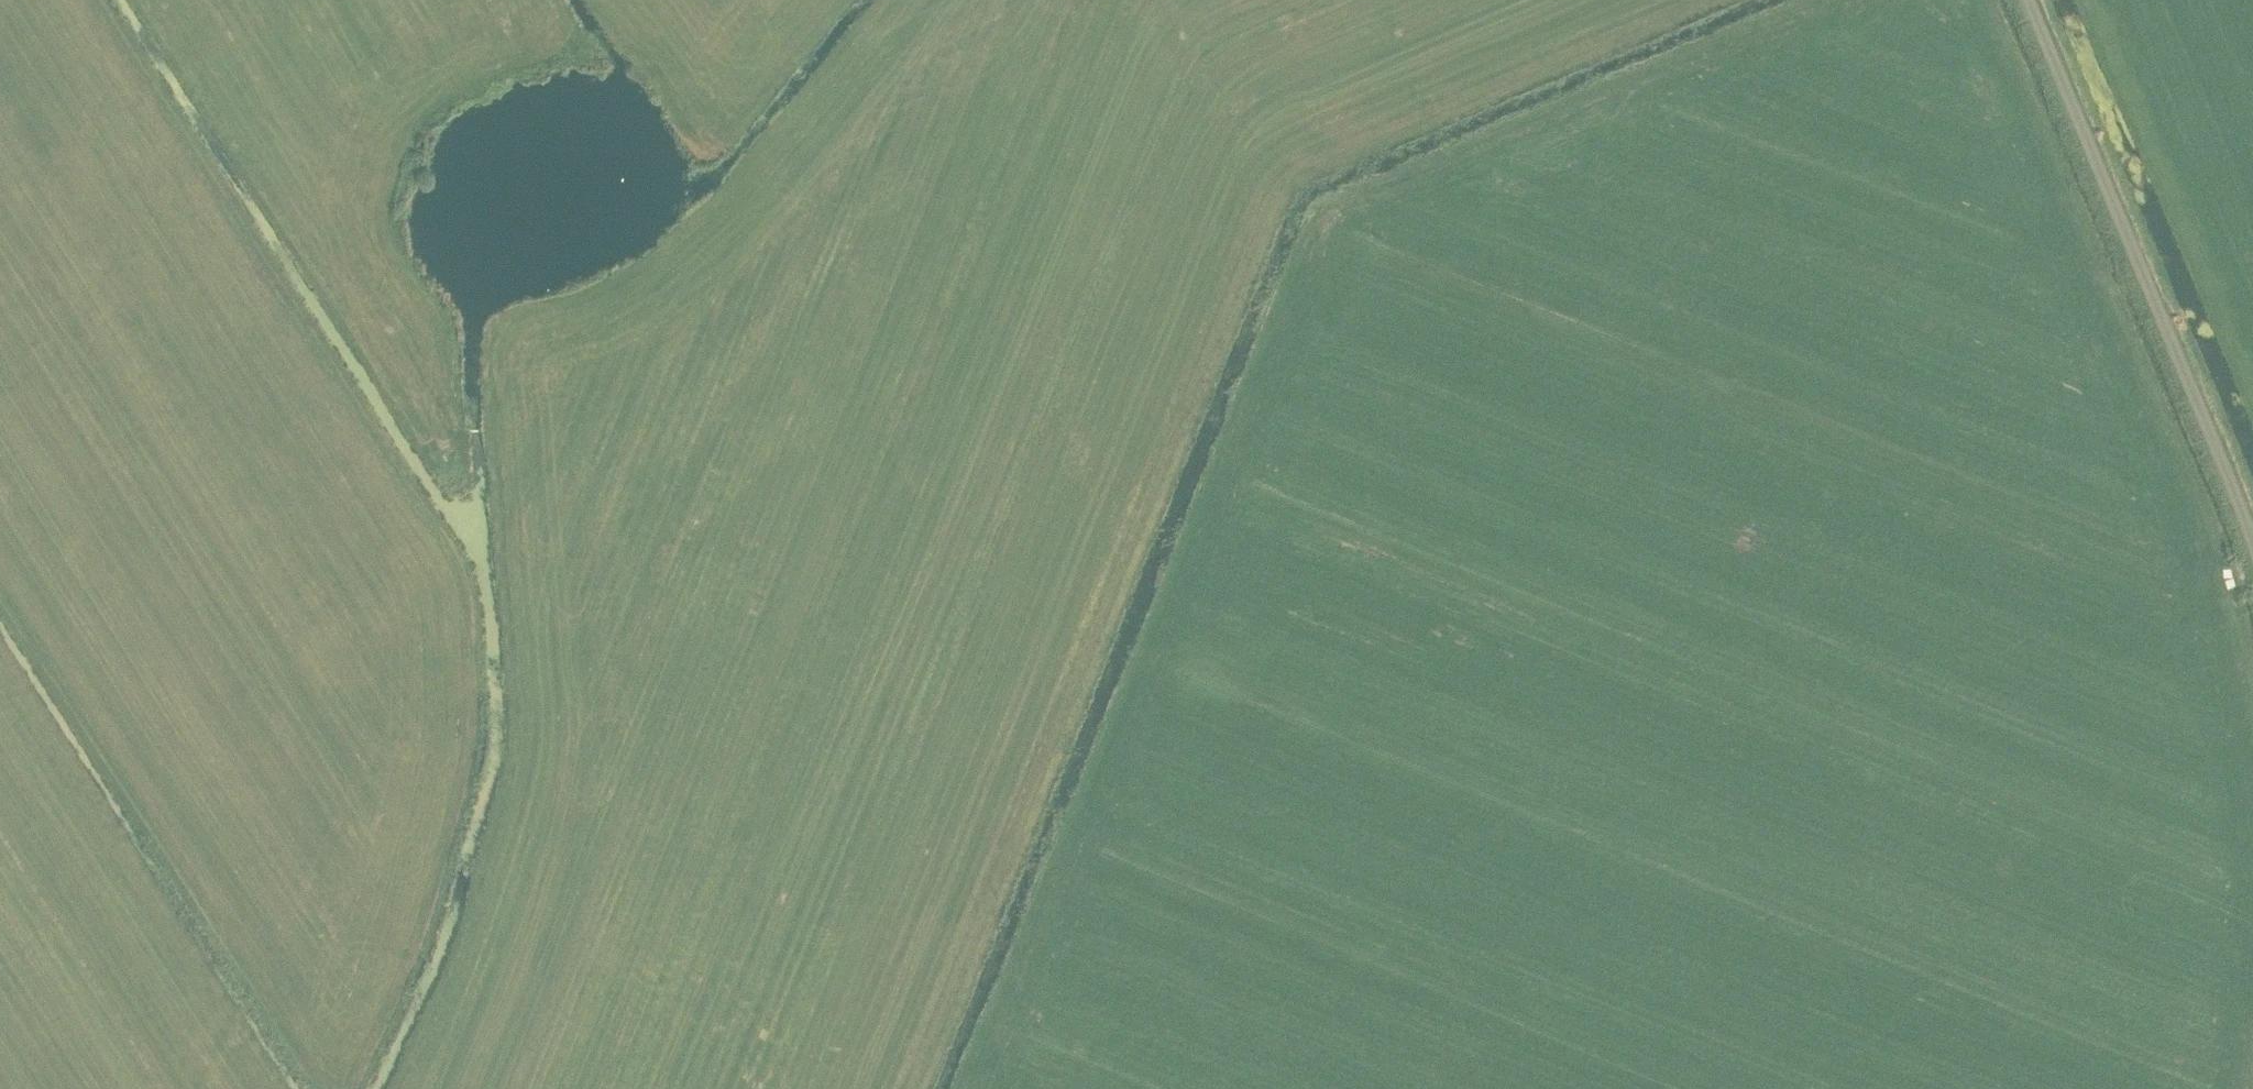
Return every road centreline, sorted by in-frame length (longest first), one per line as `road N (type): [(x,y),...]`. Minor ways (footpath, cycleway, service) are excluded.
road 1 (unclassified): [(2252,531),(2028,0)]

